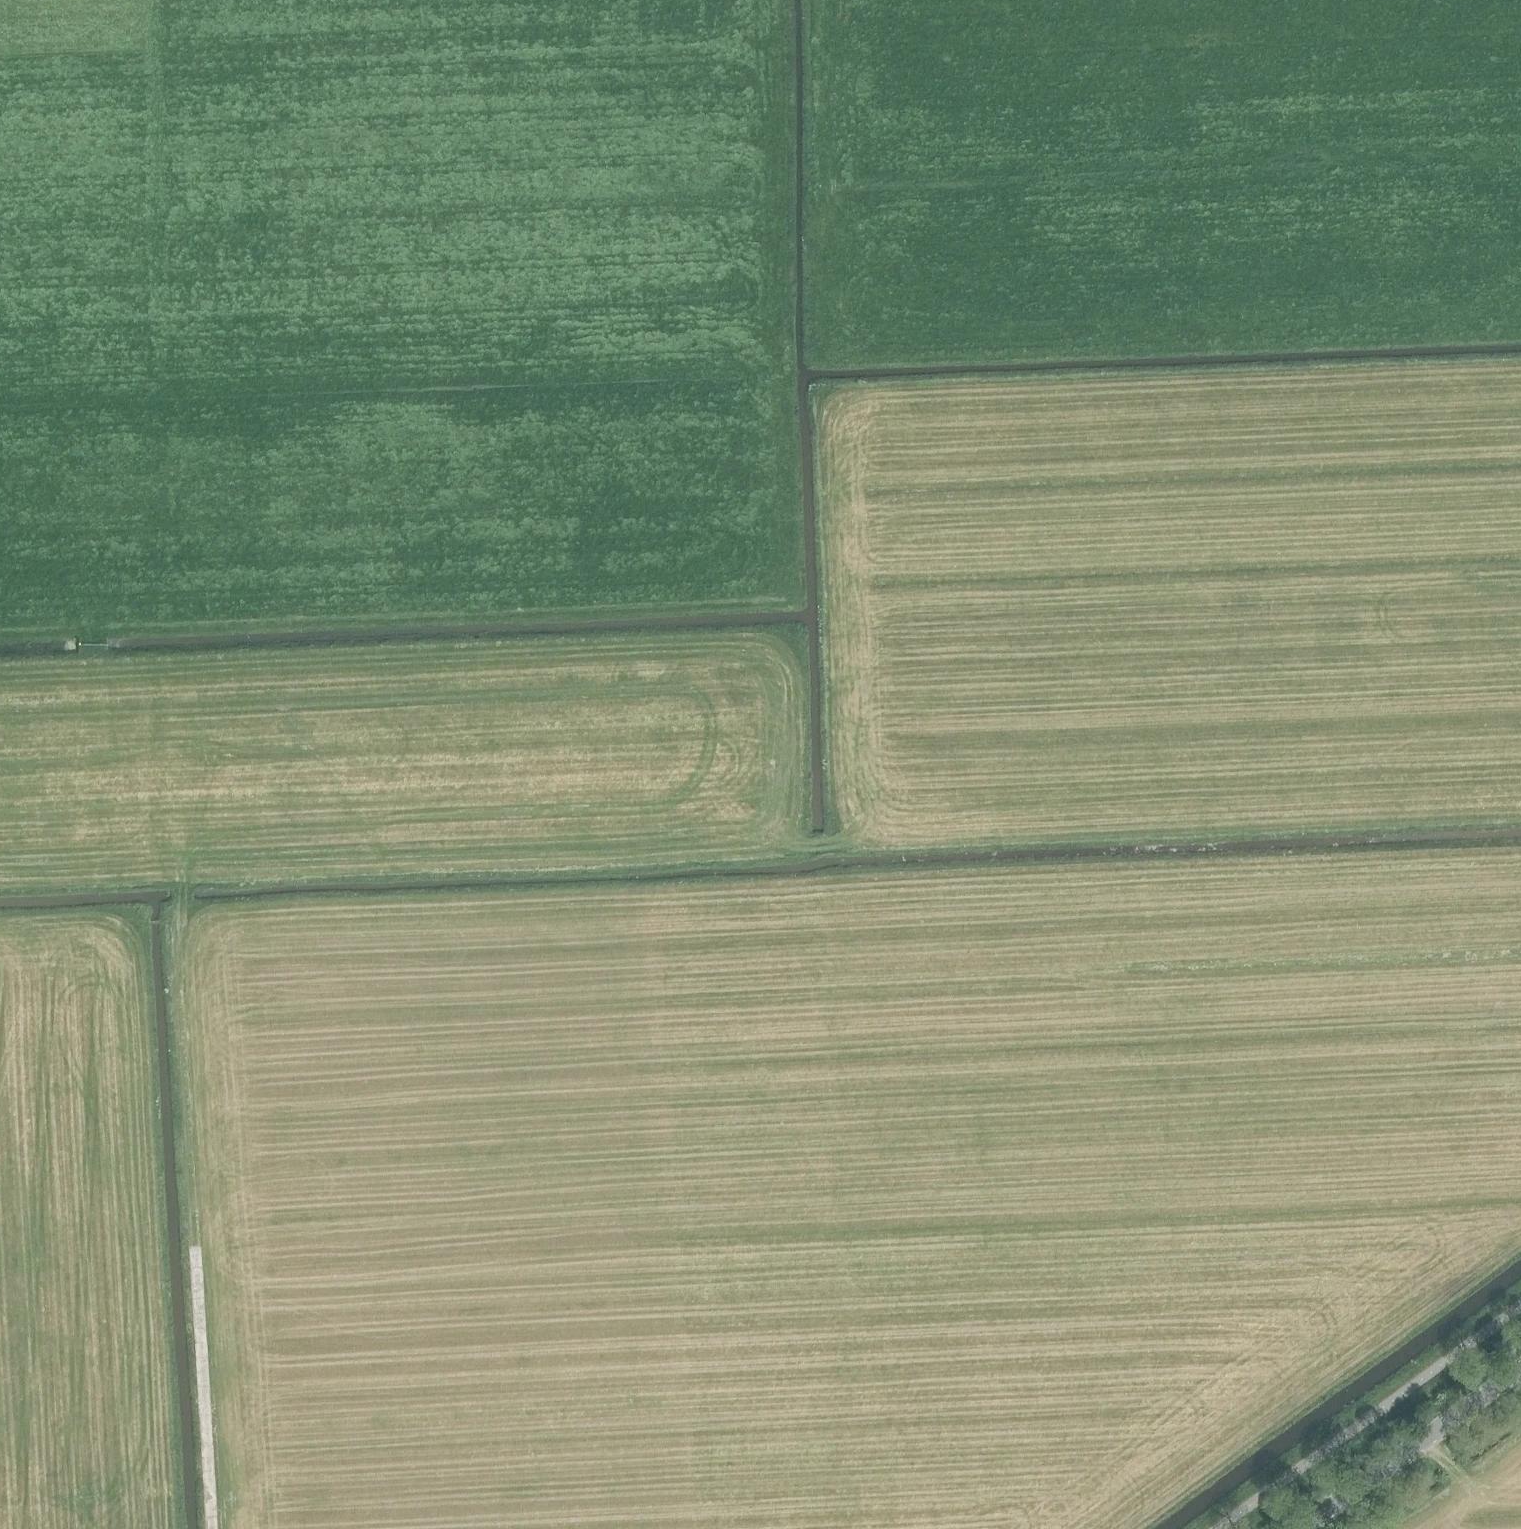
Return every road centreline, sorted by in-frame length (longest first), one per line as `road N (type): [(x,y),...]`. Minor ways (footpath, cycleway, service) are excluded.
road 1 (track): [(212,1528),(177,943),(189,874)]
road 2 (secondary): [(1520,1370),(1302,1528)]

